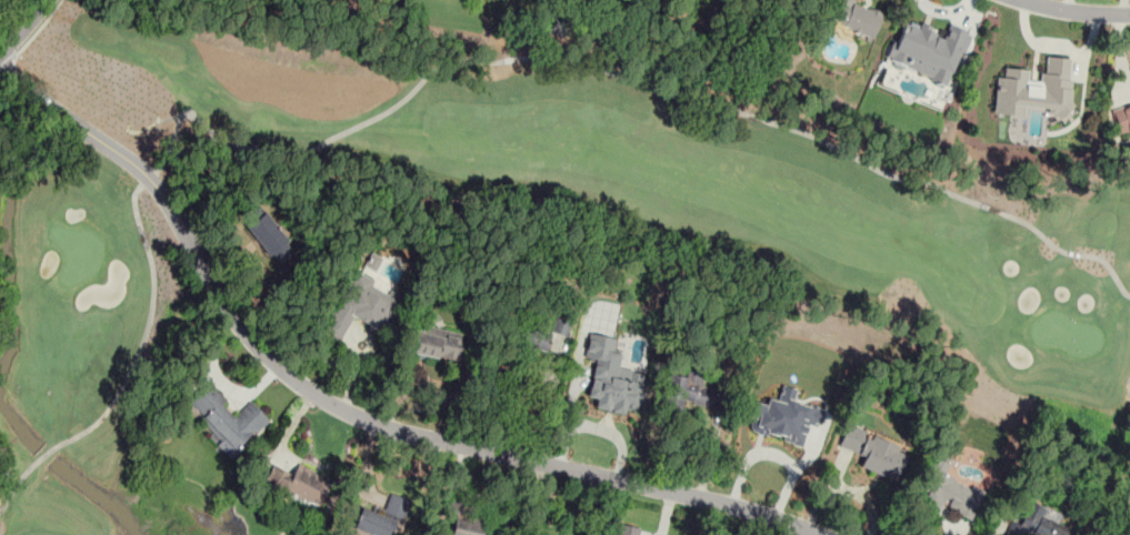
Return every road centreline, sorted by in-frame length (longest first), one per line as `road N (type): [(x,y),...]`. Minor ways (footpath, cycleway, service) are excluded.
road 1 (residential): [(0,63),(149,178),(228,307),(309,391),(373,423),(744,507),(819,534)]

